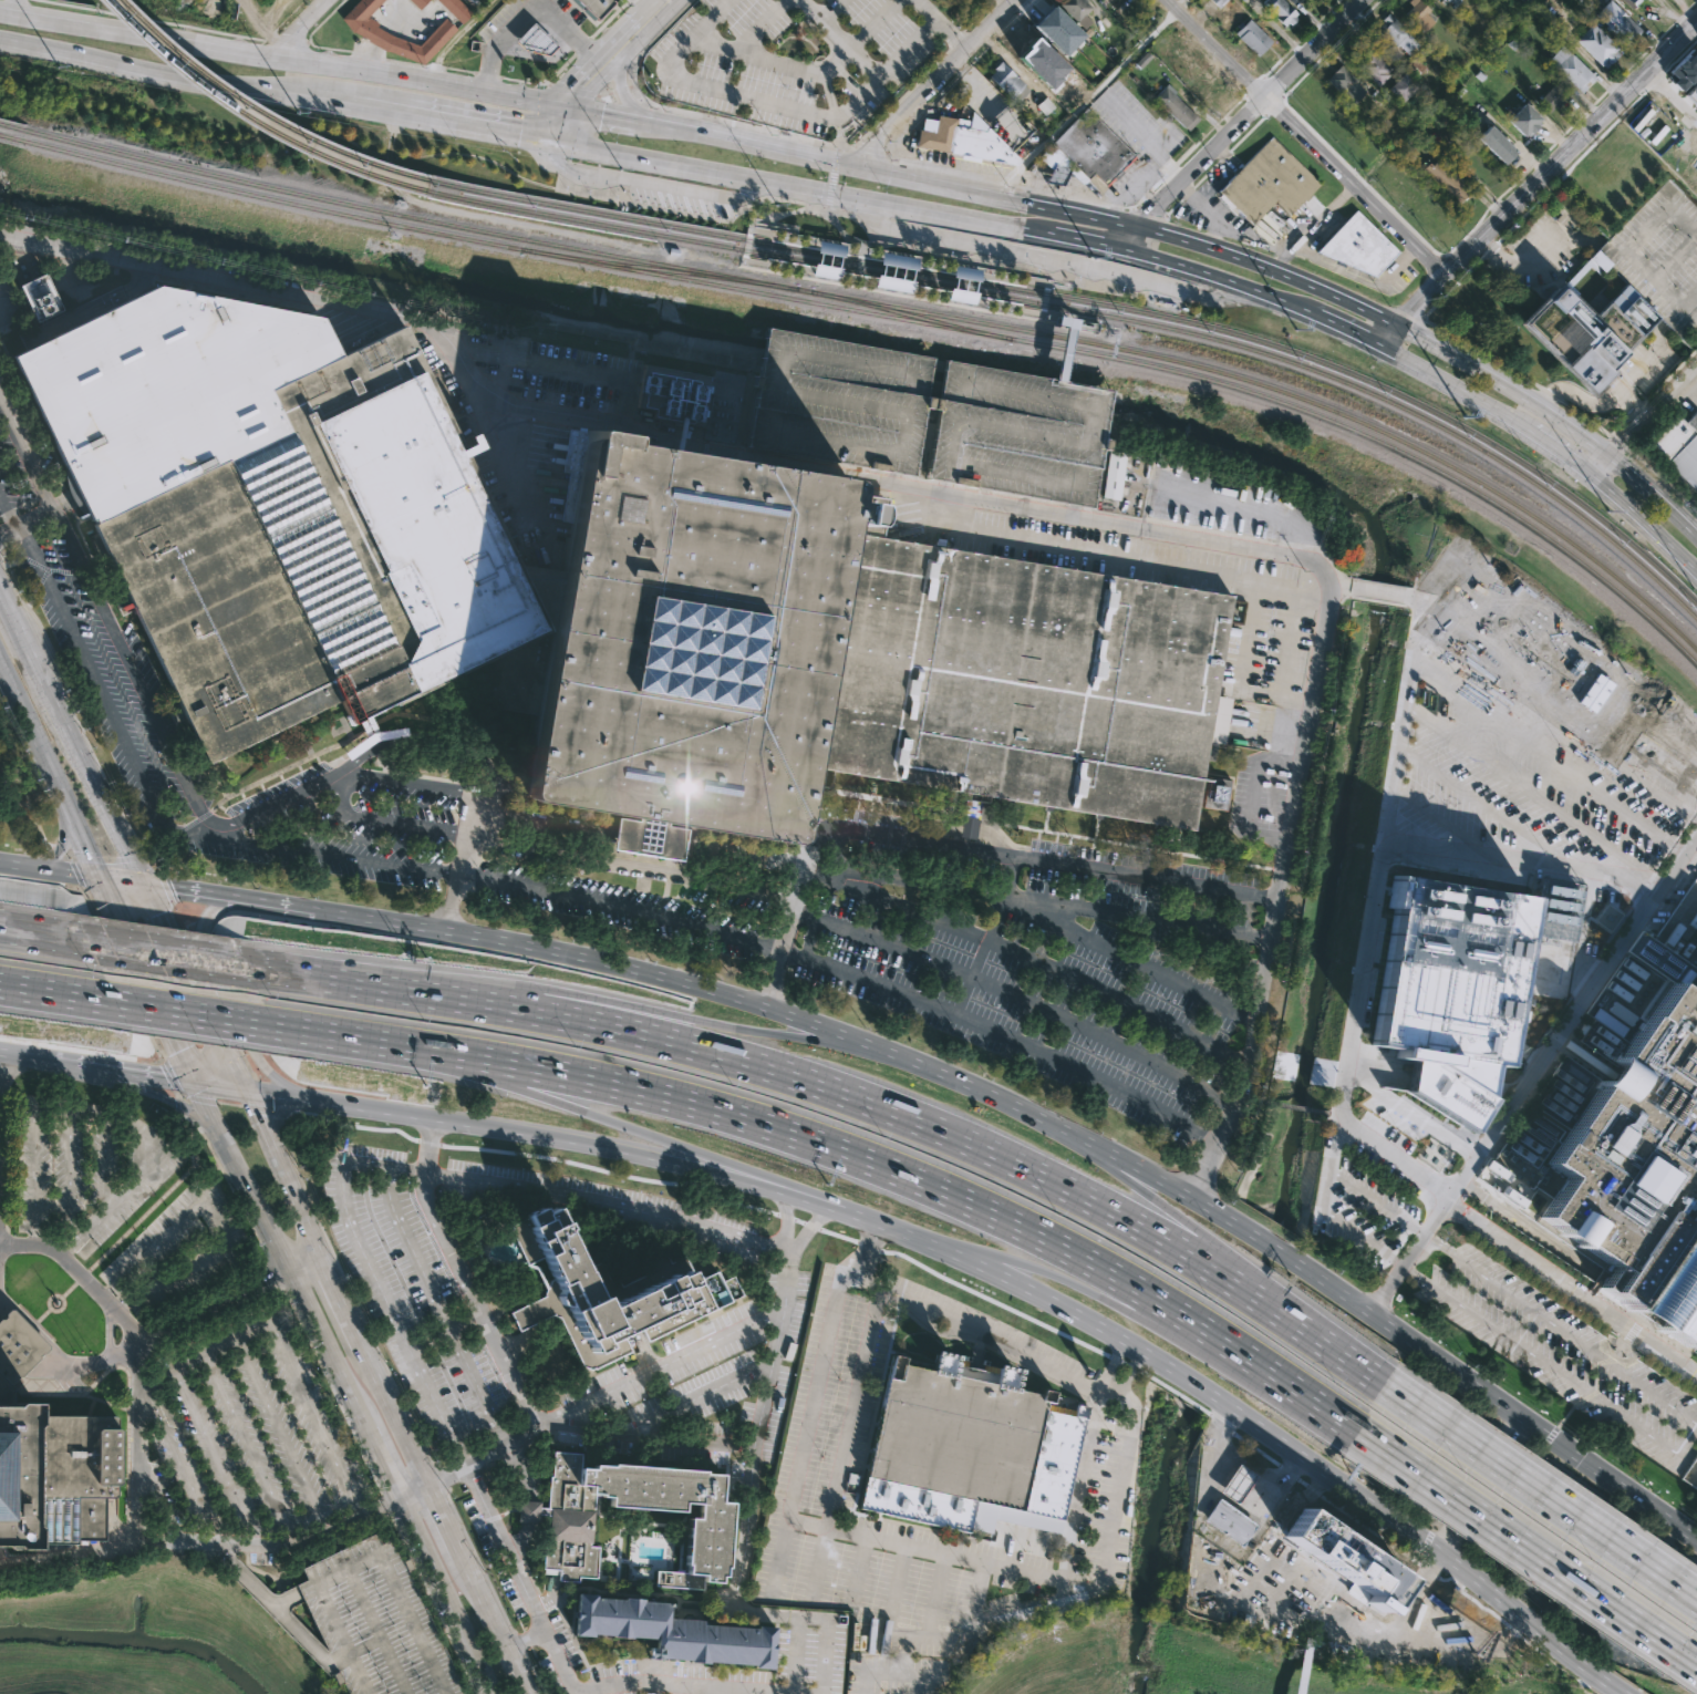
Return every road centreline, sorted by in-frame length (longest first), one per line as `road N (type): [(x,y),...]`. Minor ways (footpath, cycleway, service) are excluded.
road 1 (motorway): [(1360,1365),(1274,1306),(1079,1197),(848,1094),(744,1058),(557,1014),(281,973)]
road 2 (trunk): [(1611,456),(1401,324),(1233,254),(639,121)]
road 3 (motorway): [(387,1045),(625,1085),(872,1159),(1072,1250),(1283,1380)]
road 4 (secondary): [(867,1219),(1042,1293),(1140,1349),(1631,1693)]
road 5 (secondary): [(984,1093),(743,998),(575,957),(269,905)]
road 6 (secondary): [(1696,1537),(1225,1215),(1077,1136)]
road 7 (tertiary): [(194,1082),(493,1693)]
road 8 (secondary): [(245,1088),(757,1181)]
road 9 (trunk): [(548,138),(1046,231)]
road 10 (motorway): [(984,1093),(832,1047),(734,1029),(491,1002)]
road 11 (trunk): [(482,91),(0,10)]
road 12 (residential): [(1383,347),(1444,272),(1696,18)]
road 13 (motorway): [(867,1219),(1027,1263),(1283,1380)]
road 14 (trunk): [(0,41),(404,114)]
road 15 (motorway): [(1358,1429),(1696,1661)]
road 16 (motorway): [(387,1045),(658,1138),(757,1181)]
road 17 (motorway): [(1696,1599),(1390,1387)]
road 18 (motorway): [(1360,1365),(1313,1319),(1128,1184),(1077,1136)]
road 19 (tertiary): [(145,887),(0,593)]
road 20 (residential): [(1141,227),(1358,0)]
road 21 (secondary): [(255,902),(213,912),(204,940),(251,1047),(307,1098)]
road 22 (residential): [(1444,272),(1264,95)]
road 23 (residential): [(860,166),(875,141),(1016,0)]
road 24 (tertiary): [(245,1088),(145,887)]
road 25 (tertiary): [(99,879),(194,1082)]
road 26 (motorway): [(281,973),(70,941)]
road 27 (motorway): [(107,1001),(296,1027)]
road 28 (tertiary): [(323,1259),(245,1088)]
road 29 (trunk): [(1131,251),(1294,309)]
road 30 (secondary): [(1519,1415),(1439,1552)]
road 31 (trunk): [(1383,347),(1519,426)]
road 32 (tertiary): [(427,1484),(362,1344)]
road 33 (tertiary): [(0,668),(66,806)]
road 34 (tertiary): [(527,1693),(462,1556)]
road 35 (residential): [(1592,477),(1696,370)]
road 36 (trunk): [(1592,477),(1696,574)]
road 37 (residential): [(1264,95),(1170,0)]
road 38 (secondary): [(103,1067),(215,1130)]

